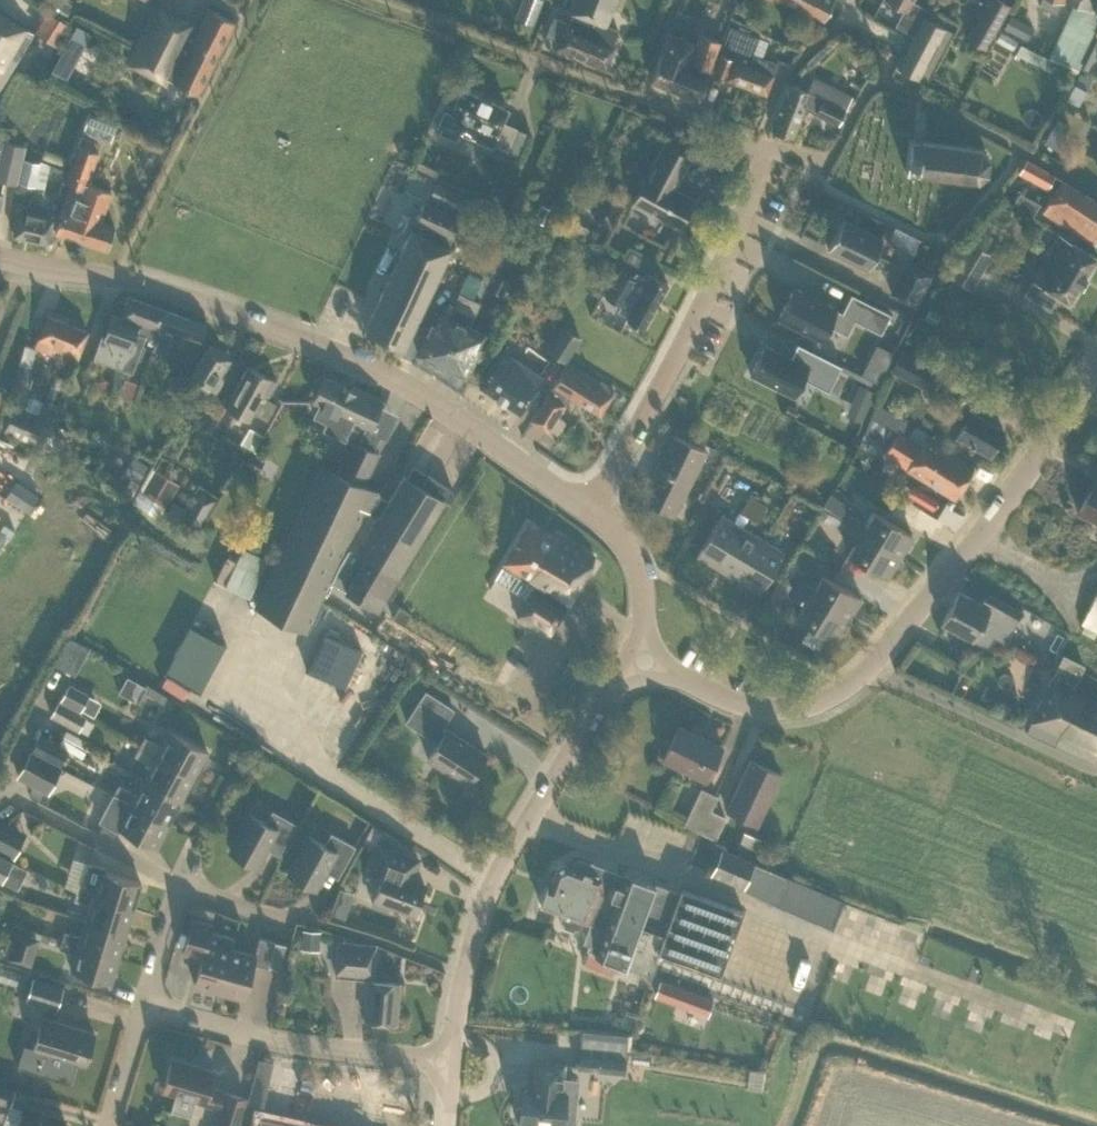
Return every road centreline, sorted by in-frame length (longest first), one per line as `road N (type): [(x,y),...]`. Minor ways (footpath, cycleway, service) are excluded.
road 1 (unclassified): [(592,509),(376,369),(250,320),(0,253)]
road 2 (residential): [(643,649),(729,702),(795,707),(856,685),(1096,380)]
road 3 (unclassified): [(449,1063),(465,968),(492,887),(536,804),(643,649)]
road 4 (residential): [(592,509),(689,325),(767,147)]
road 5 (residential): [(449,1063),(268,1040),(145,1009)]
road 6 (residential): [(145,1009),(180,882),(286,919)]
road 7 (unclassified): [(643,649),(637,570),(592,509)]
road 8 (residential): [(106,1125),(145,1009)]

